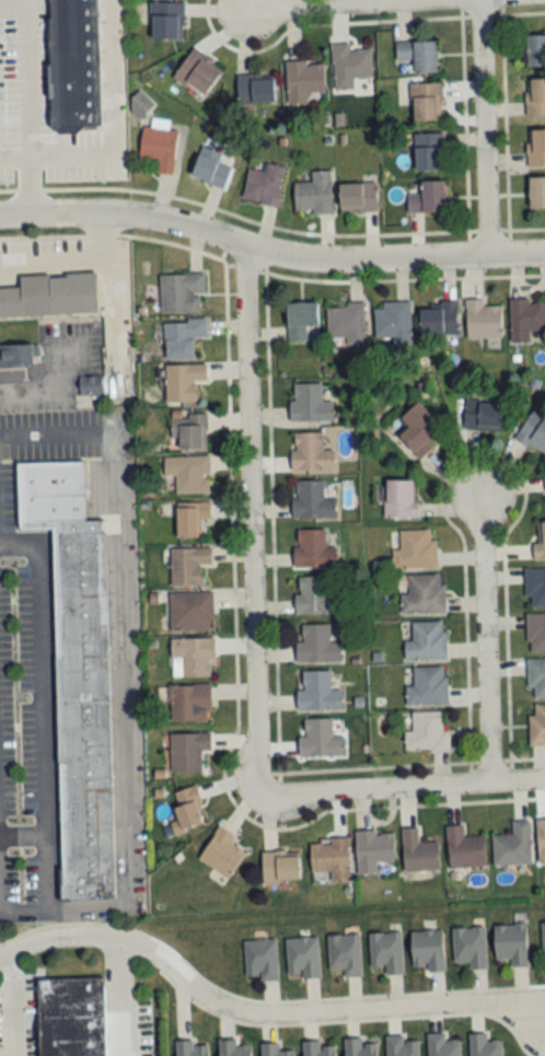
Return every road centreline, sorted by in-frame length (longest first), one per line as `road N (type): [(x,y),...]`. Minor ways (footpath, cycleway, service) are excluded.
road 1 (residential): [(0,954),(44,937),(92,935),(149,947),(194,986),(254,1011),(494,1001),(544,1018)]
road 2 (residential): [(0,214),(155,219),(314,262),(544,253)]
road 3 (residential): [(239,246),(252,758),(259,788)]
road 4 (residential): [(489,782),(482,479)]
road 5 (residential): [(544,780),(294,797),(259,788)]
road 6 (residential): [(478,1),(482,255)]
road 7 (residential): [(248,10),(478,1)]

